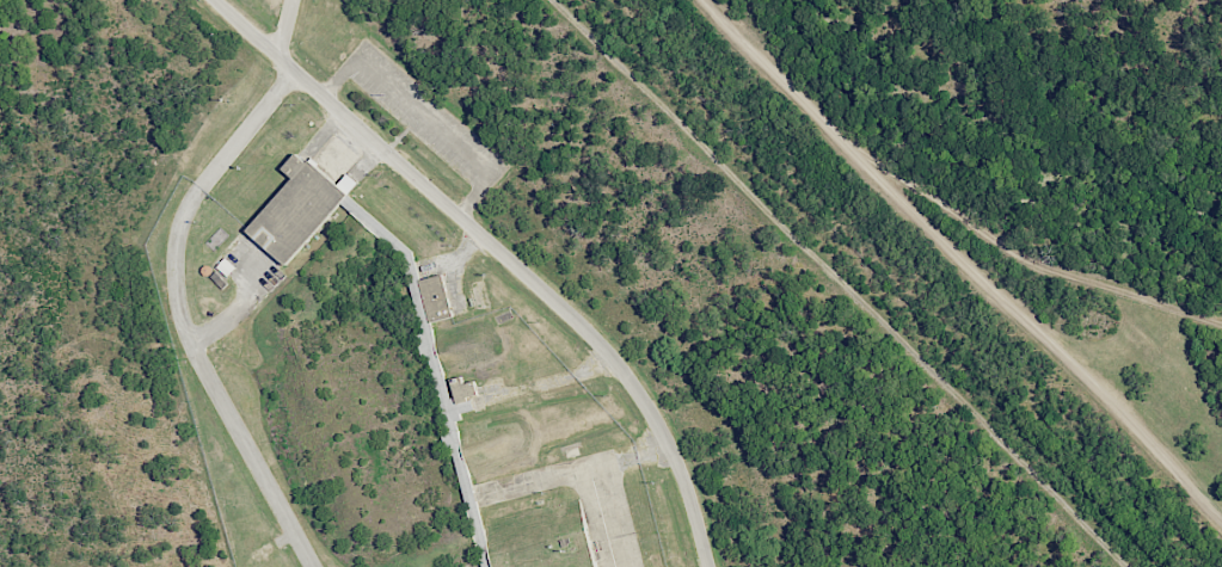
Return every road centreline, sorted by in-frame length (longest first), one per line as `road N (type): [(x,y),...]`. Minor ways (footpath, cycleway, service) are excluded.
road 1 (track): [(1221,518),(1082,371),(809,111),(1008,253),(1221,328)]
road 2 (track): [(1127,566),(555,0)]
road 3 (residential): [(709,566),(689,488),(622,363),(212,0)]
road 4 (residential): [(314,566),(196,362),(174,296),(176,244),(202,189),(290,75),(284,41),(295,0)]
road 5 (residential): [(703,0),(809,111)]

